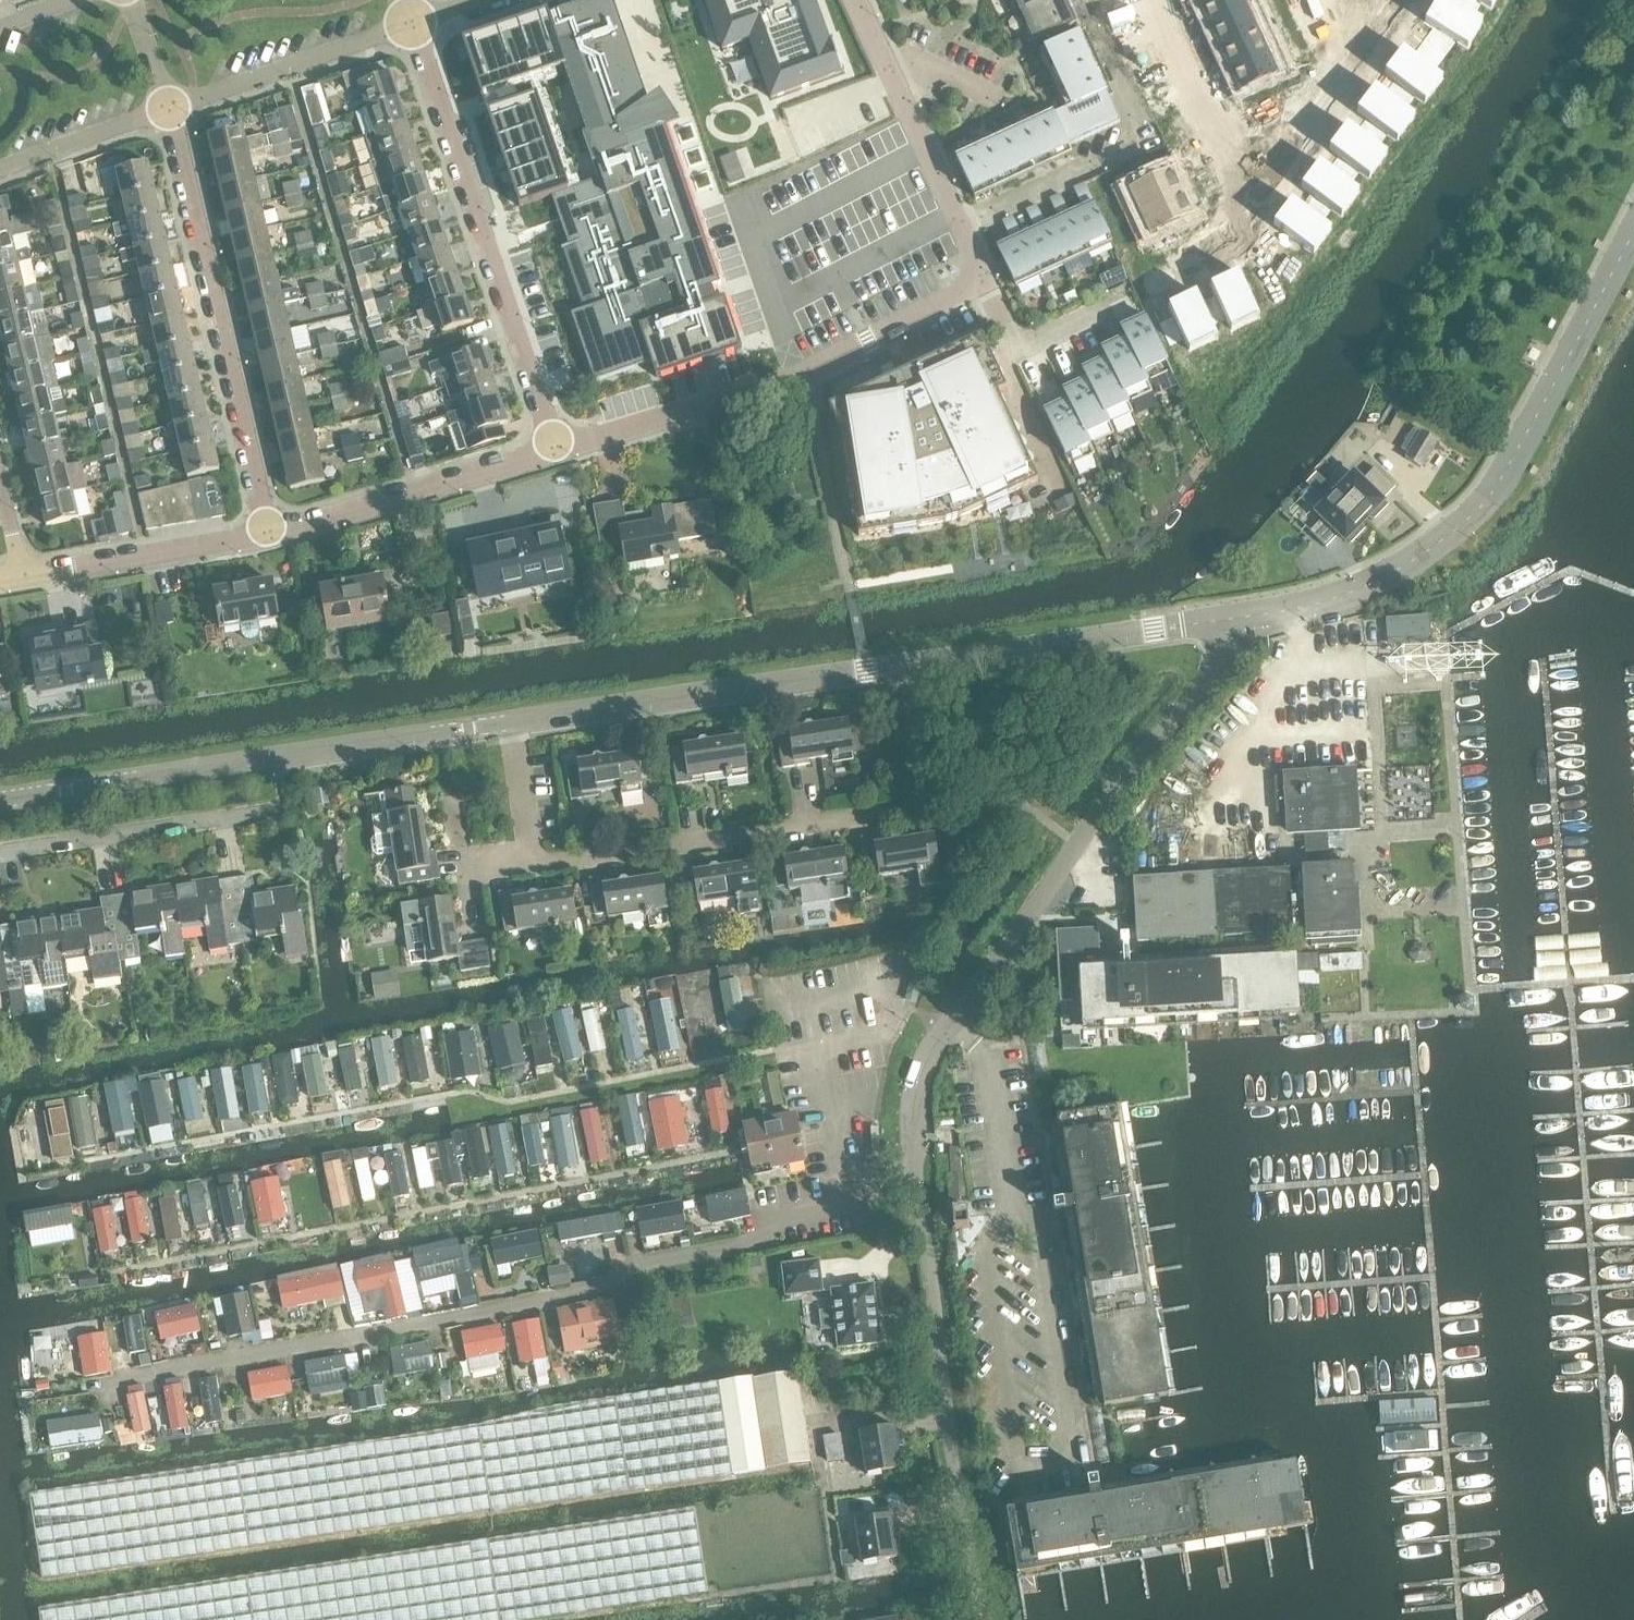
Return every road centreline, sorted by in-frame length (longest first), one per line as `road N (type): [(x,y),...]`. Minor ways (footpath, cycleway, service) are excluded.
road 1 (tertiary): [(0,800),(1231,618)]
road 2 (unclassified): [(1231,618),(1219,674),(1078,846),(935,1048),(917,1093),(917,1162)]
road 3 (tertiary): [(1231,618),(1339,596),(1469,516),(1506,467),(1633,225)]
road 4 (residential): [(558,449),(804,373),(981,279)]
road 5 (residential): [(558,449),(408,24)]
road 6 (residential): [(271,533),(164,110)]
road 7 (residential): [(271,533),(558,449)]
road 8 (residential): [(1256,188),(1218,243),(1192,262),(1014,346)]
road 9 (residential): [(164,110),(408,24)]
road 10 (residential): [(22,577),(271,533)]
road 11 (residential): [(955,227),(856,0)]
road 12 (residential): [(1384,0),(1256,188)]
road 13 (residential): [(1256,188),(1214,142),(1154,0)]
road 14 (residential): [(1135,145),(955,227)]
road 15 (residential): [(0,170),(164,110)]
road 16 (residential): [(1063,496),(1007,365),(1014,346)]

